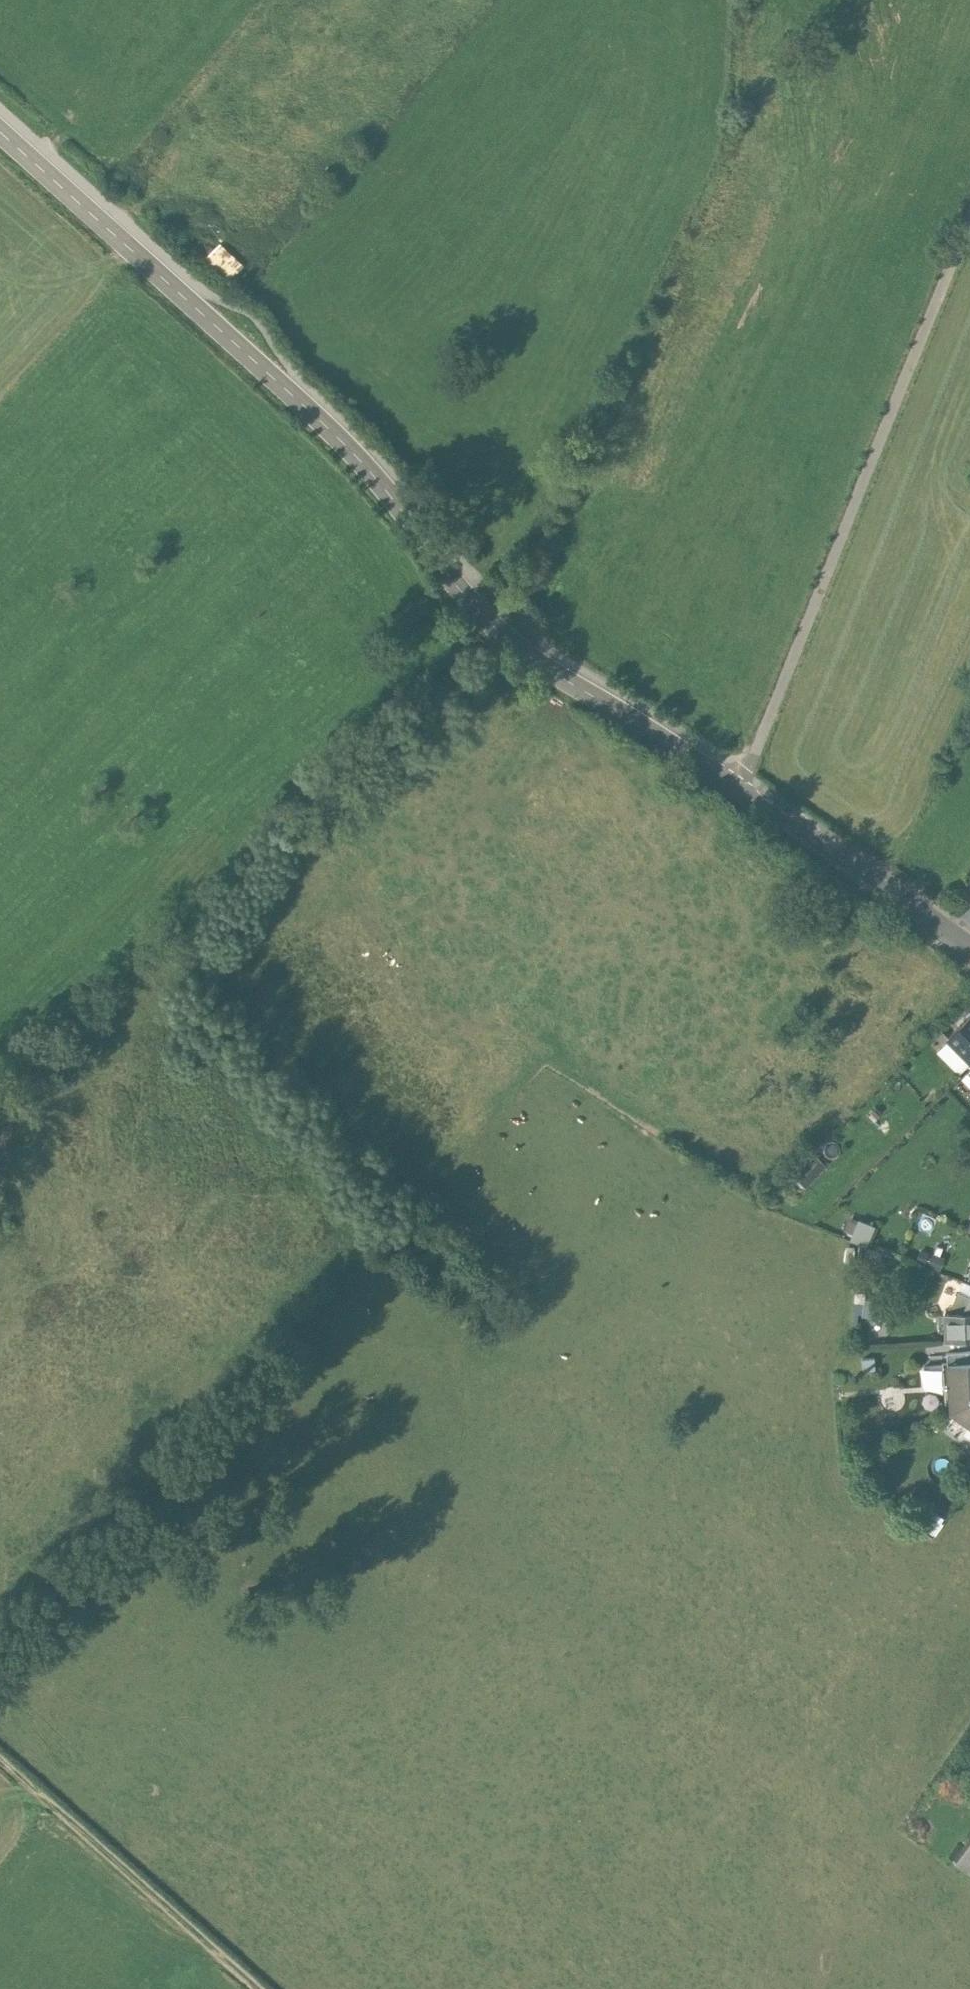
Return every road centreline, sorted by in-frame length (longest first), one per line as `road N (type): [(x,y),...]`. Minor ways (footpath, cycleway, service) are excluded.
road 1 (tertiary): [(0,132),(368,467),(444,570),(512,641),(969,954)]
road 2 (track): [(969,200),(858,475),(855,507),(742,774)]
road 3 (track): [(267,1988),(0,1747)]

